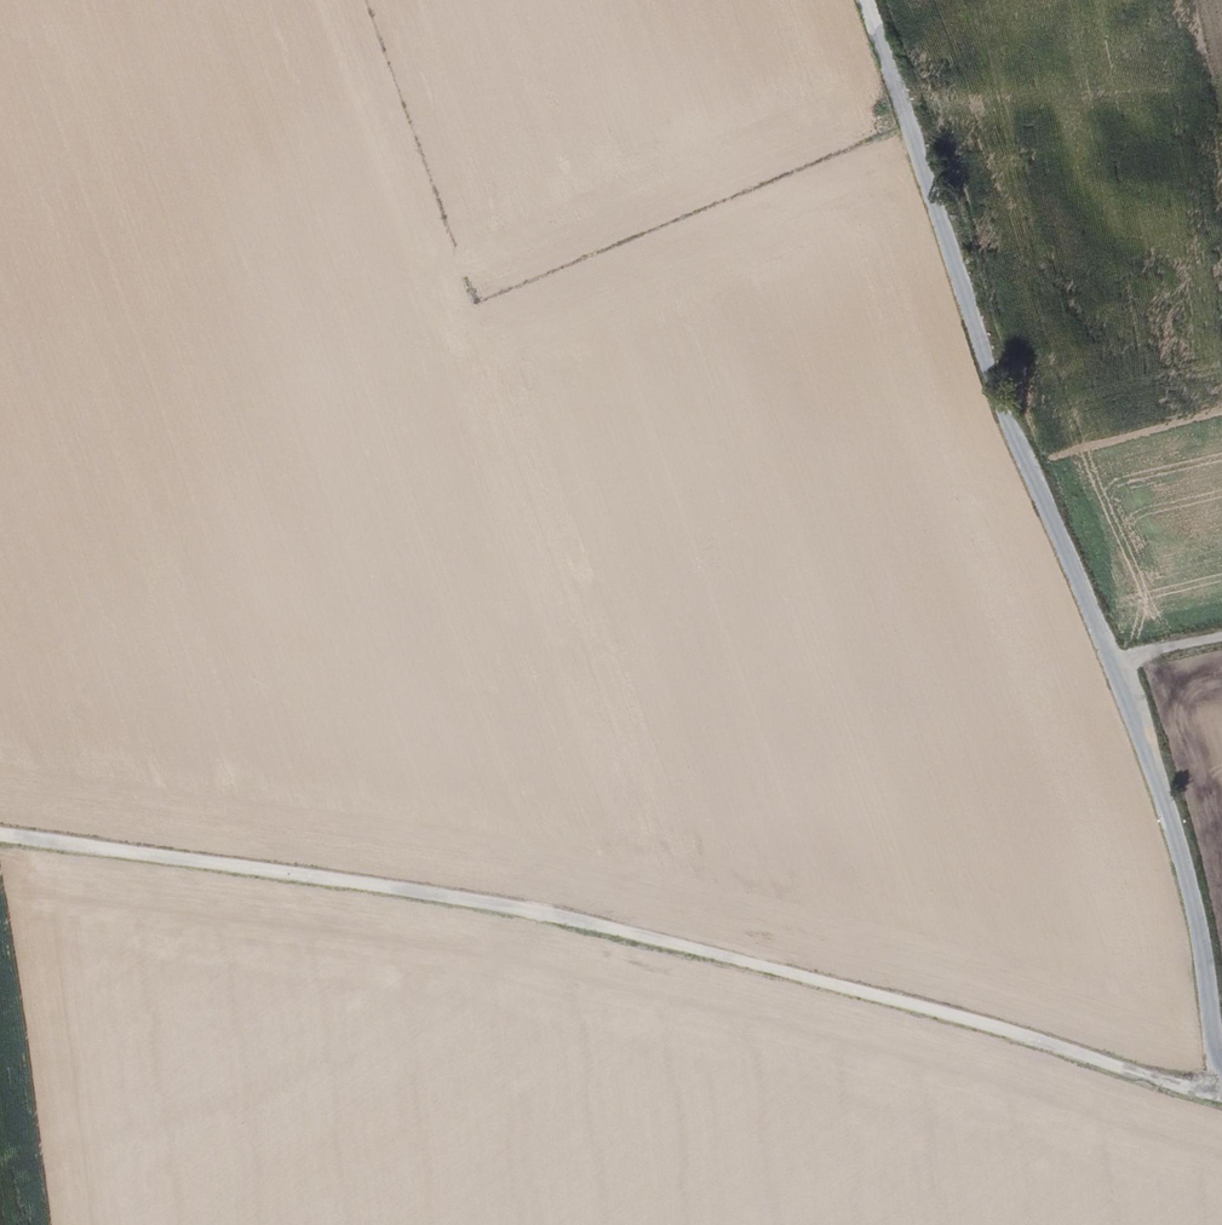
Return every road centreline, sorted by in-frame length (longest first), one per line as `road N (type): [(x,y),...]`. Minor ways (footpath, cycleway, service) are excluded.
road 1 (track): [(0,835),(517,900),(1221,1096)]
road 2 (unclassified): [(870,0),(994,385),(1117,660),(1192,893),(1221,1062)]

